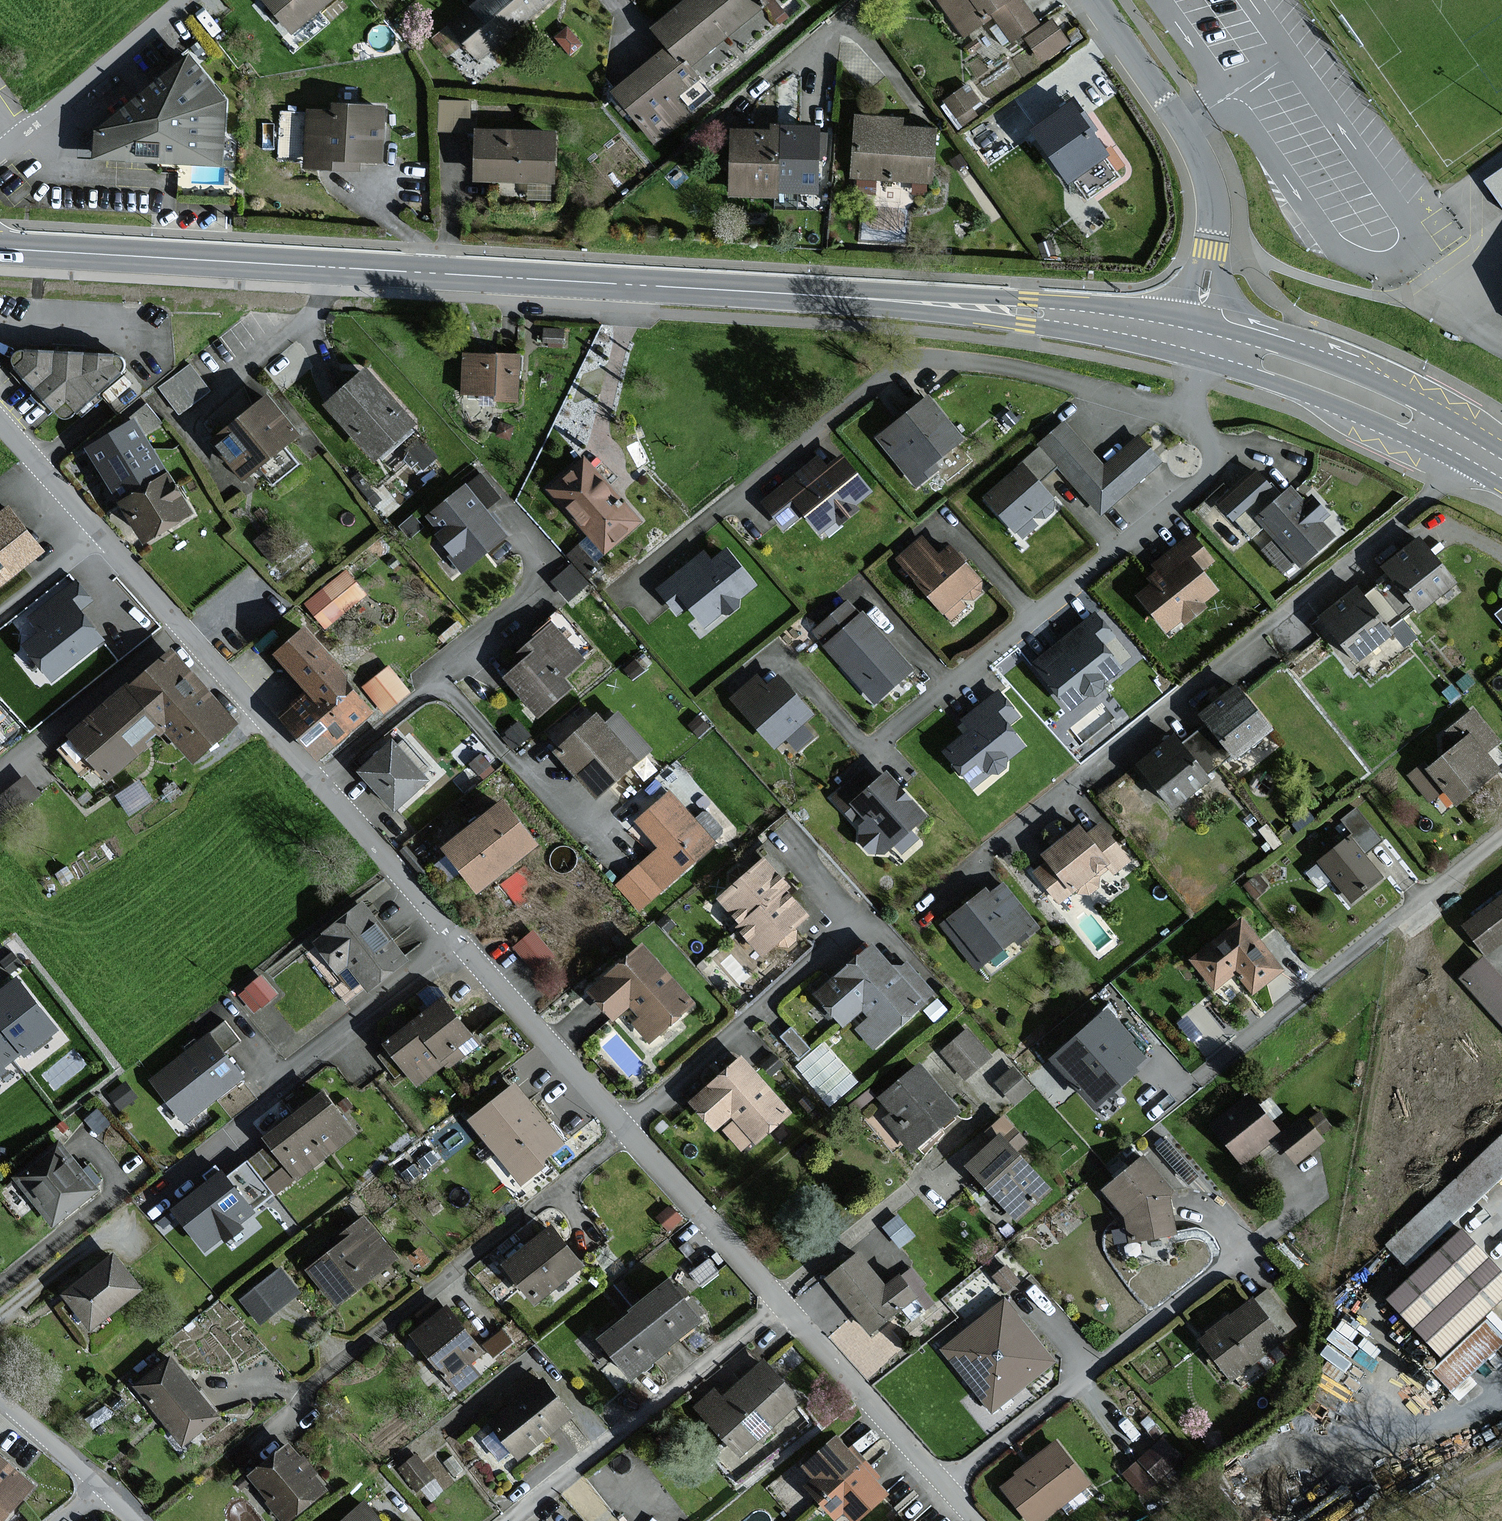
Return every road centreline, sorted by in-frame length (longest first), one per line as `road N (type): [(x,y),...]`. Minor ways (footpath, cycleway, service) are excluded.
road 1 (residential): [(0,421),(487,983),(779,1305)]
road 2 (primary): [(0,250),(853,300)]
road 3 (residential): [(778,651),(860,742),(879,745),(1201,478),(1211,465),(1190,388),(1195,359)]
road 4 (residential): [(940,892),(1390,531),(1461,462)]
road 5 (residential): [(1299,1185),(1288,1214),(944,1484)]
road 6 (residential): [(1501,837),(1172,1101)]
road 7 (residential): [(509,1520),(779,1305)]
road 8 (primary): [(1171,315),(944,294),(853,300)]
road 9 (primary): [(853,300),(1159,350)]
road 10 (primary): [(1477,435),(1389,386),(1228,330)]
road 11 (primary): [(1220,365),(1461,462)]
road 12 (residential): [(1213,226),(1201,155),(1096,0)]
road 13 (residential): [(779,1305),(944,1484)]
road 14 (residential): [(184,0),(0,152)]
road 15 (residential): [(102,1486),(0,1398)]

